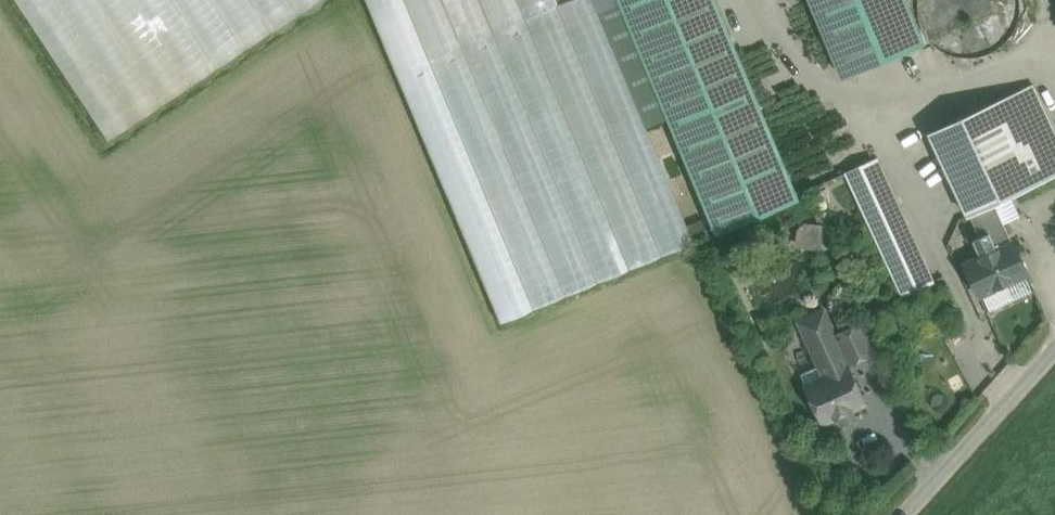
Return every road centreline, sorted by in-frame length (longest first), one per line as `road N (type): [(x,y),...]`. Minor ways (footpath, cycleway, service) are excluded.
road 1 (unclassified): [(904,514),(1054,351)]

